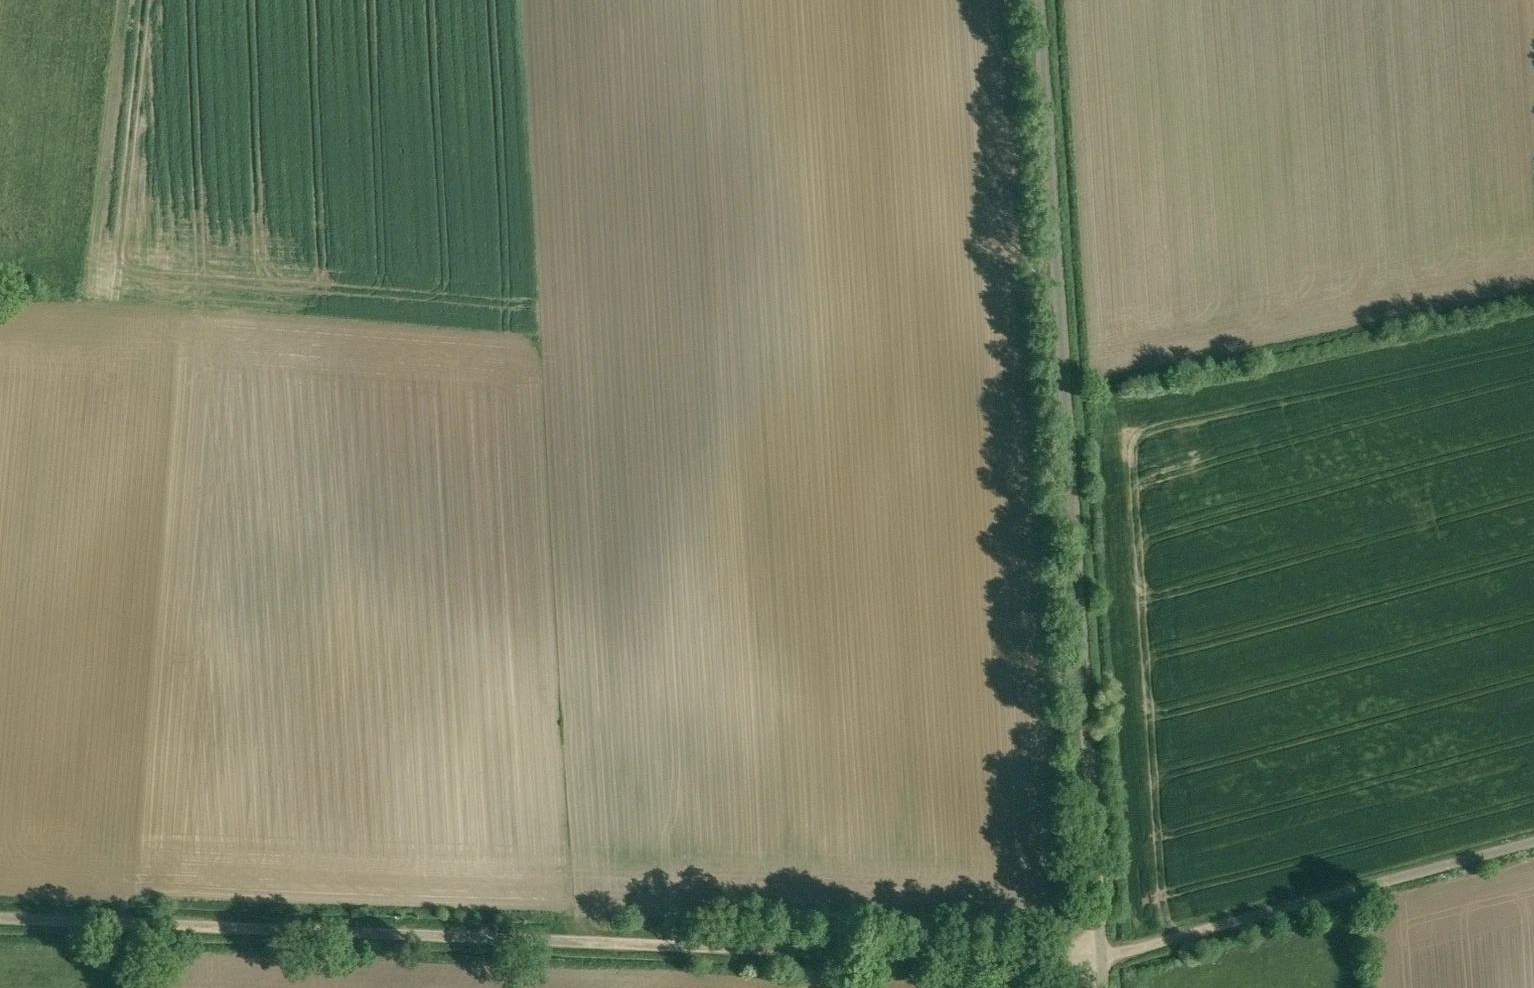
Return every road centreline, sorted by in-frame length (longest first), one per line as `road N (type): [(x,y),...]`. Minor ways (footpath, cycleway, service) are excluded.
road 1 (track): [(0,912),(1100,960)]
road 2 (residential): [(1100,960),(1039,0)]
road 3 (unclassified): [(1533,843),(1100,960)]

